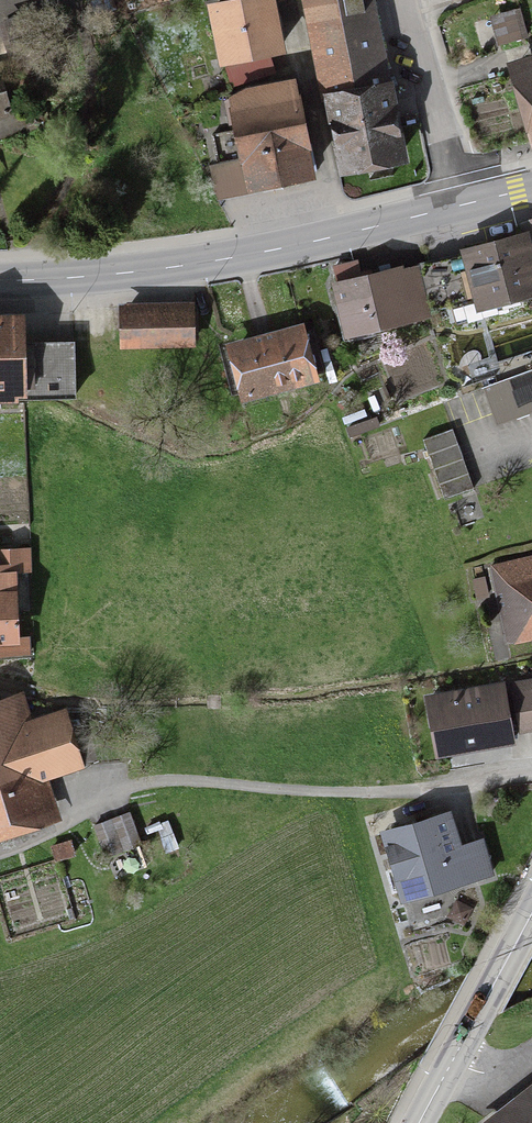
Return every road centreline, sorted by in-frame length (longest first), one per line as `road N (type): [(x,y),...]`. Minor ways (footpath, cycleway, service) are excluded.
road 1 (secondary): [(0,281),(227,260),(531,189)]
road 2 (tertiary): [(531,912),(418,1122)]

